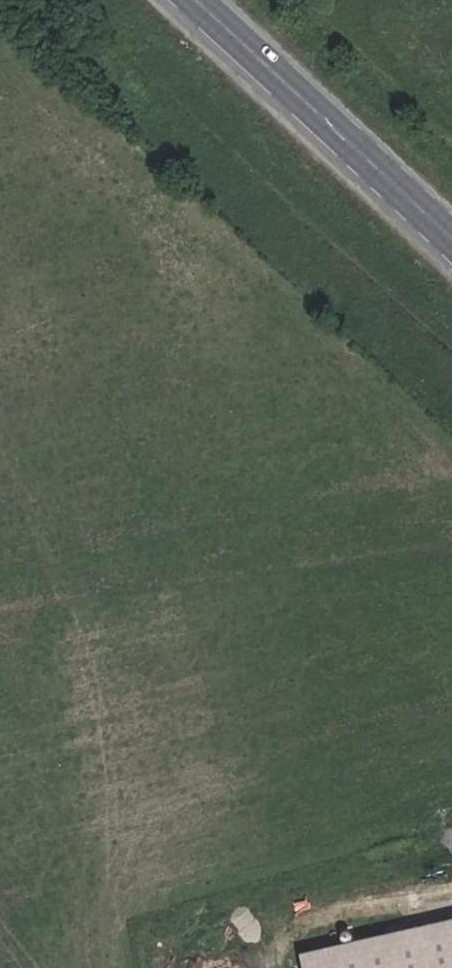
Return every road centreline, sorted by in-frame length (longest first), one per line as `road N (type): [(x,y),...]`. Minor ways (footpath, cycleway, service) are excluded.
road 1 (primary): [(197,0),(451,236)]

